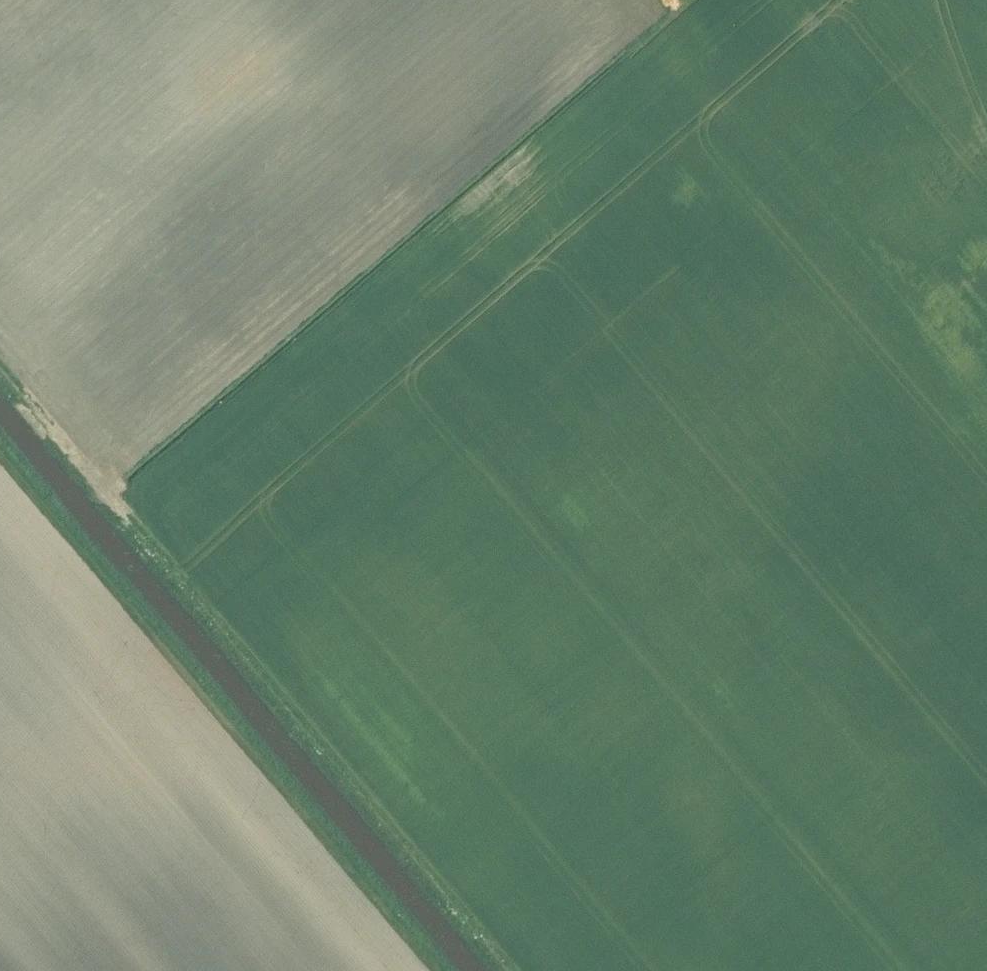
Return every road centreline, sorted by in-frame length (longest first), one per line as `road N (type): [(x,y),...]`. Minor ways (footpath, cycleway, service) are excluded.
road 1 (track): [(497,970),(0,387)]

